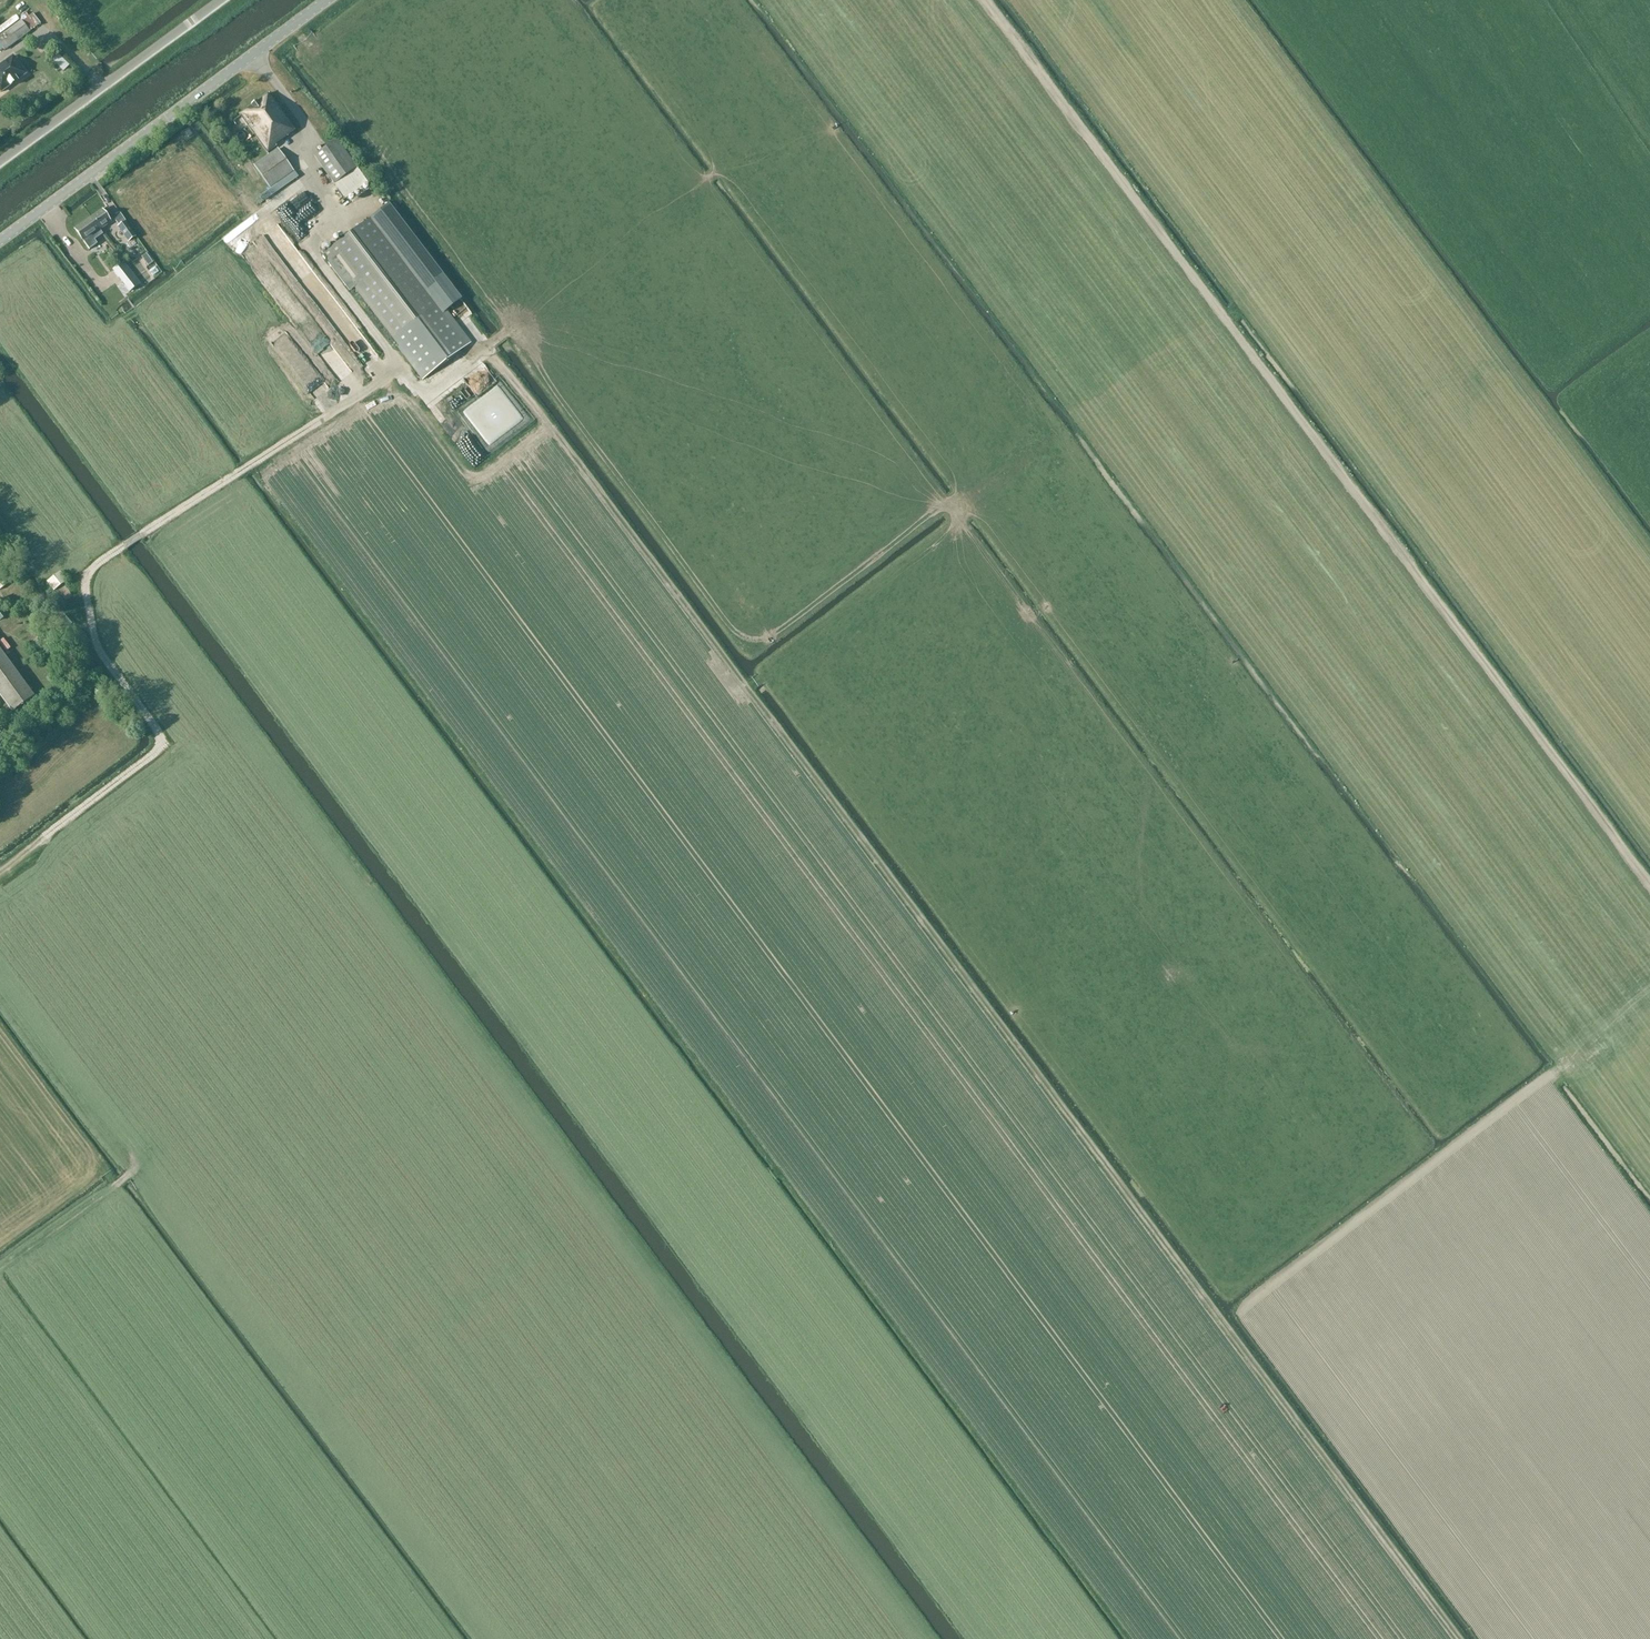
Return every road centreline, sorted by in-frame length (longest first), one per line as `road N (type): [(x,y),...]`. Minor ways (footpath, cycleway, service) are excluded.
road 1 (tertiary): [(0,241),(329,0)]
road 2 (unclassified): [(0,162),(221,0)]

